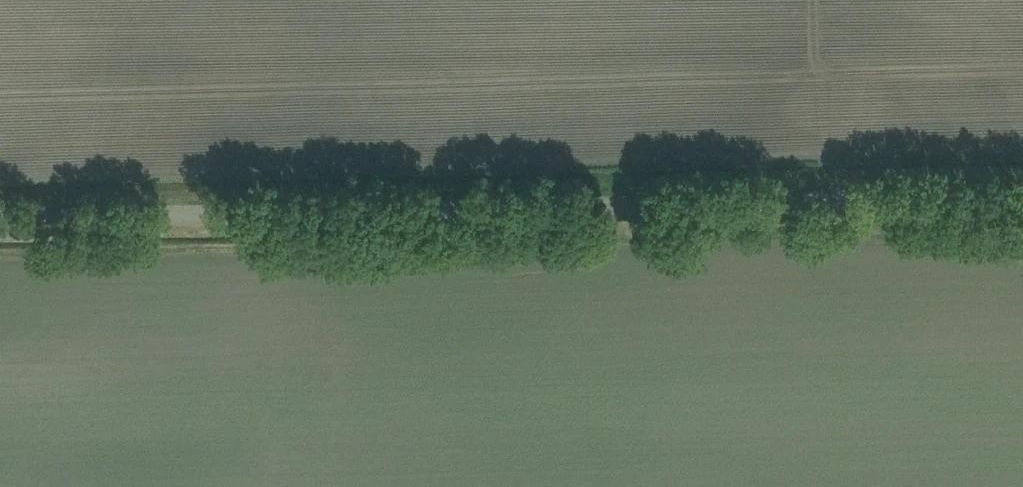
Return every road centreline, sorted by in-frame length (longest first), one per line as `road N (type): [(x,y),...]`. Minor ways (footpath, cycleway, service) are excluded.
road 1 (unclassified): [(1022,196),(0,218)]

